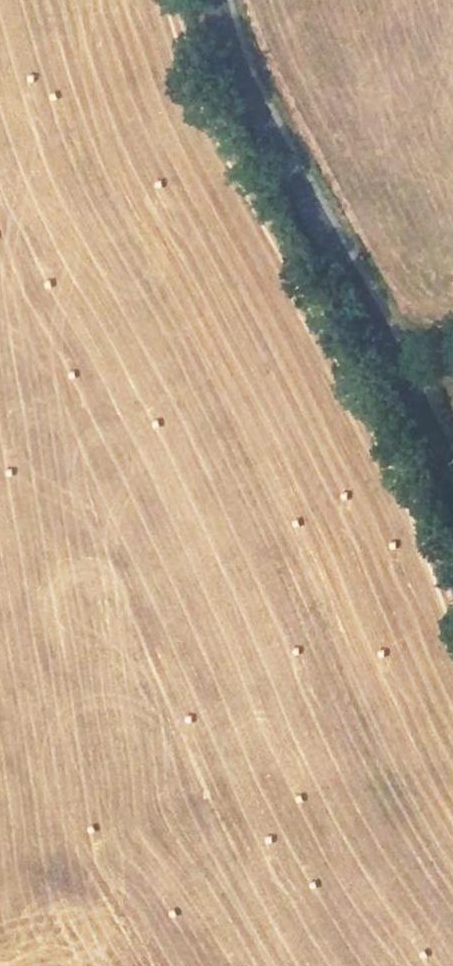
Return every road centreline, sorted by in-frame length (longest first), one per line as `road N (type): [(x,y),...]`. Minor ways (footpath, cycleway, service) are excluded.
road 1 (unclassified): [(452,509),(304,196),(224,0)]

